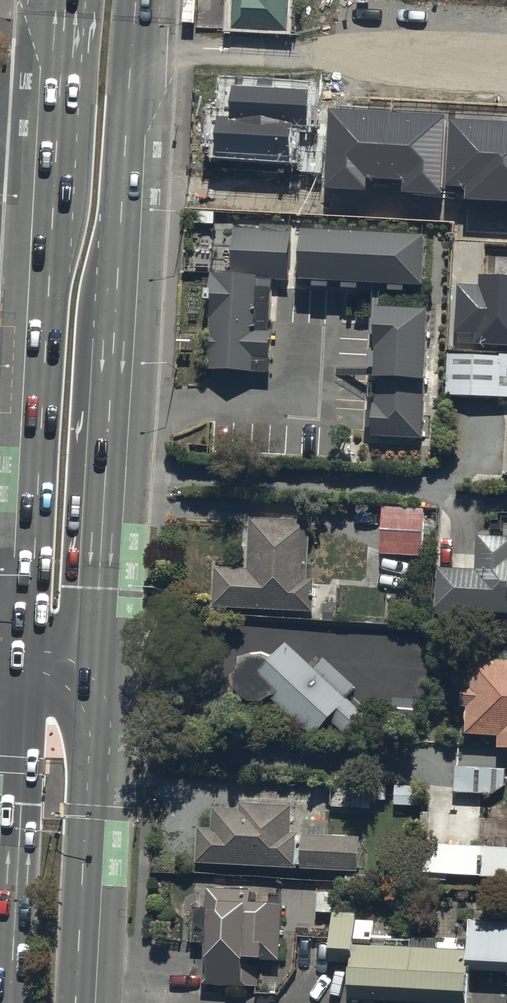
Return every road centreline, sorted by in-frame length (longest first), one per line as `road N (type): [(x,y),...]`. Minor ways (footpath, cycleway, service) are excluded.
road 1 (secondary): [(10,1002),(67,0)]
road 2 (secondary): [(141,0),(84,1002)]

